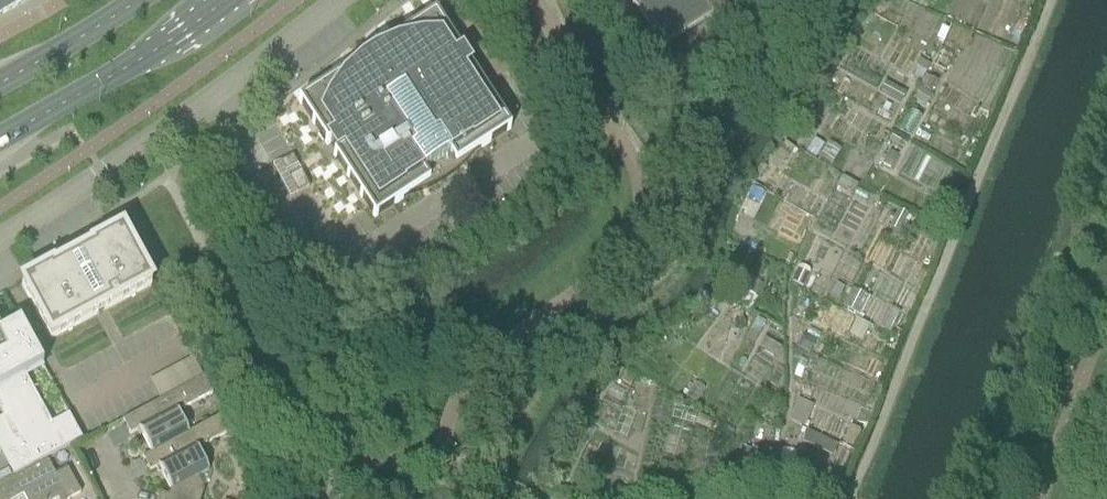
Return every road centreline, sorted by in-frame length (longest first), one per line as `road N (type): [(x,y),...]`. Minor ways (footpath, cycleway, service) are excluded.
road 1 (residential): [(0,239),(339,0)]
road 2 (secondary): [(0,139),(147,54),(215,0)]
road 3 (secondary): [(139,0),(0,82)]

